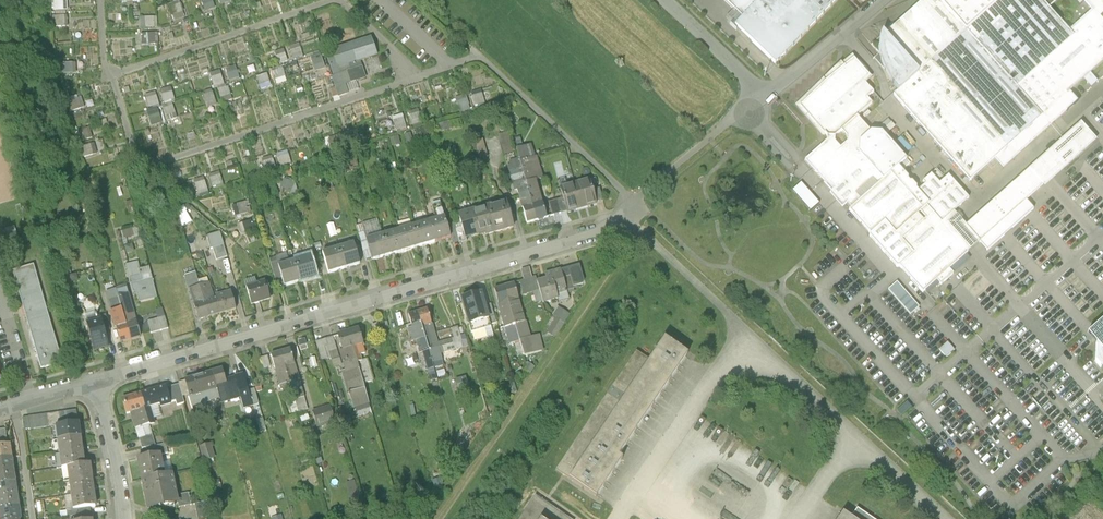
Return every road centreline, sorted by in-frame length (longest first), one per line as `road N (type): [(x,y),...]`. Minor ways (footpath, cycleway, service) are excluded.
road 1 (residential): [(98,383),(600,233),(632,210)]
road 2 (unclassified): [(748,112),(882,0)]
road 3 (residential): [(124,518),(98,383)]

